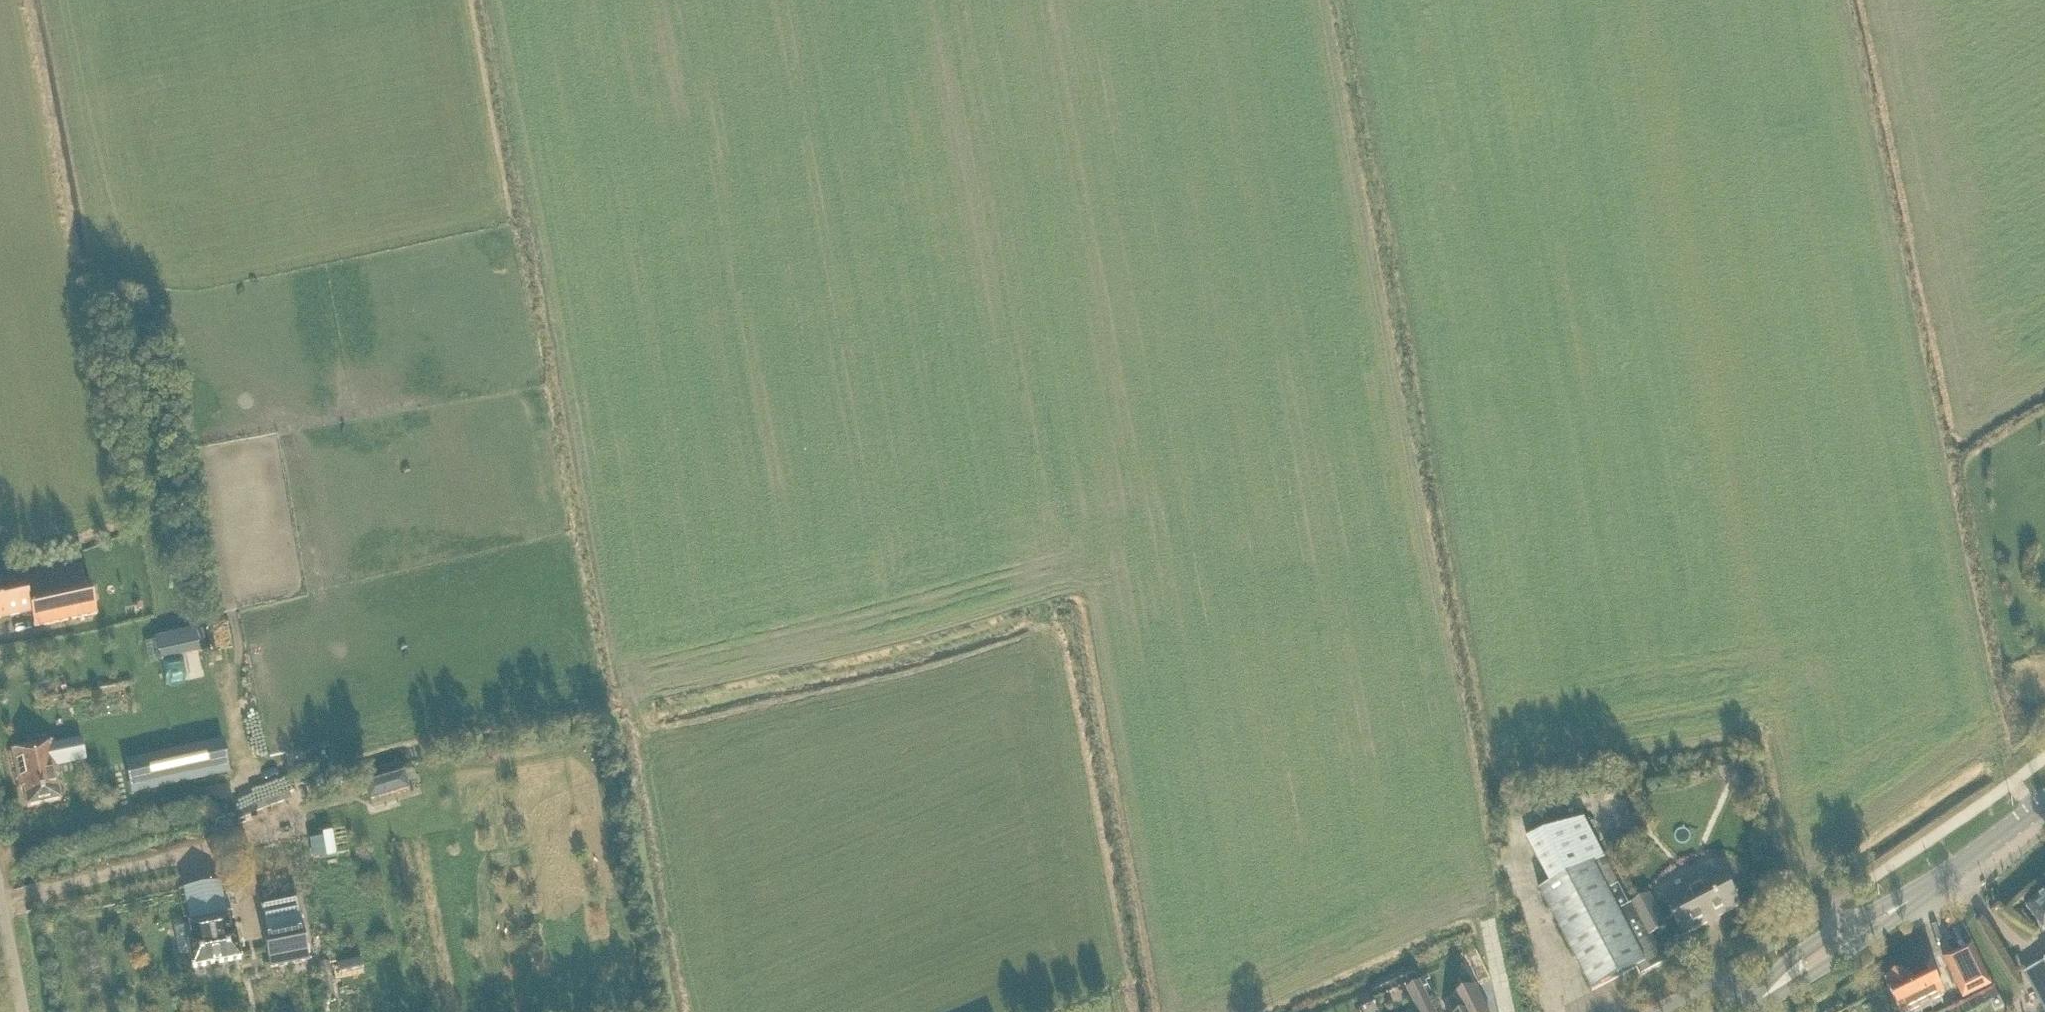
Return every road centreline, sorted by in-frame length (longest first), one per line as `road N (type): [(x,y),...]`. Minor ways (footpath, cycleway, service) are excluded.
road 1 (track): [(1127,1011),(1039,609)]
road 2 (primary): [(1939,880),(1803,951),(1734,1011)]
road 3 (primary): [(1746,1011),(1907,914),(1939,880)]
road 4 (primary): [(1939,880),(2044,801)]

